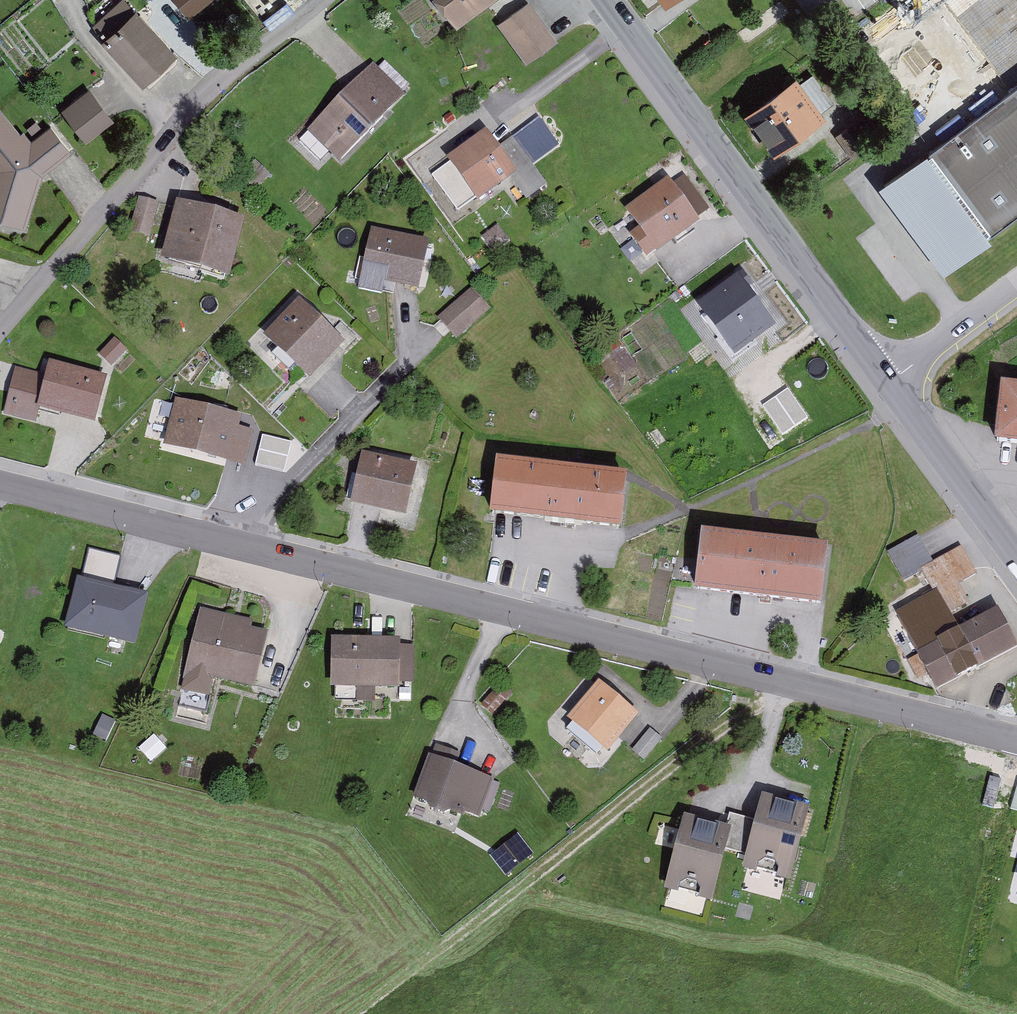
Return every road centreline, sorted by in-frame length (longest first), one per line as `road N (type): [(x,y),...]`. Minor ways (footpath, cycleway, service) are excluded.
road 1 (tertiary): [(0,486),(1016,742)]
road 2 (track): [(355,1013),(783,685)]
road 3 (tertiary): [(604,0),(880,385)]
road 4 (residential): [(329,0),(194,112),(0,333)]
road 5 (tertiary): [(880,385),(1016,571)]
road 6 (unclassified): [(880,385),(1016,286)]

